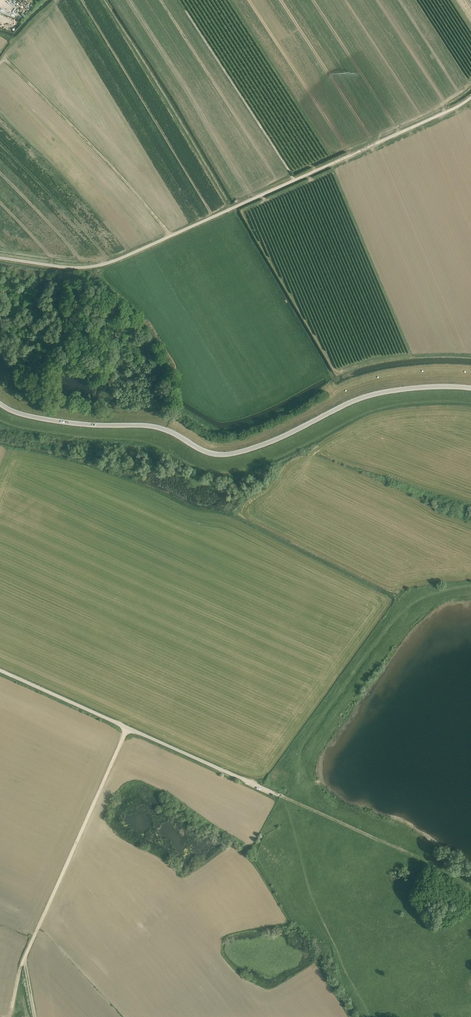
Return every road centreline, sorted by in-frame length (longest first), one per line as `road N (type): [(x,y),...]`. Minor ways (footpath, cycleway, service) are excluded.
road 1 (unclassified): [(0,257),(64,266),(111,262),(470,97)]
road 2 (unclassified): [(0,404),(56,421),(156,427),(226,455),(362,398),(470,388)]
road 3 (unclassified): [(23,962),(129,727)]
road 4 (track): [(171,235),(7,61)]
road 5 (track): [(470,891),(428,862),(280,796)]
road 6 (track): [(294,180),(187,11)]
road 7 (unclassified): [(280,796),(129,727)]
road 8 (unclassified): [(129,727),(0,669)]

